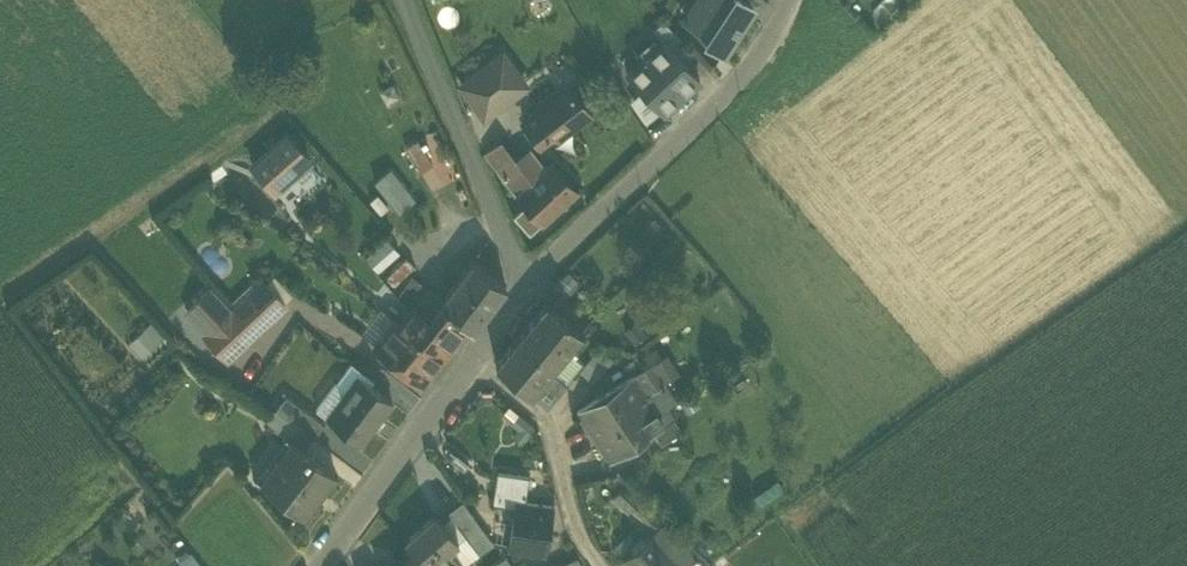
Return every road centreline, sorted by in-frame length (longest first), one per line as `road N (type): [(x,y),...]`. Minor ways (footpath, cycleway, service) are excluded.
road 1 (residential): [(526,287),(715,105),(765,45),(787,0)]
road 2 (residential): [(403,0),(526,287)]
road 3 (residential): [(317,565),(470,363)]
road 4 (residential): [(470,363),(543,415),(575,530),(602,565)]

